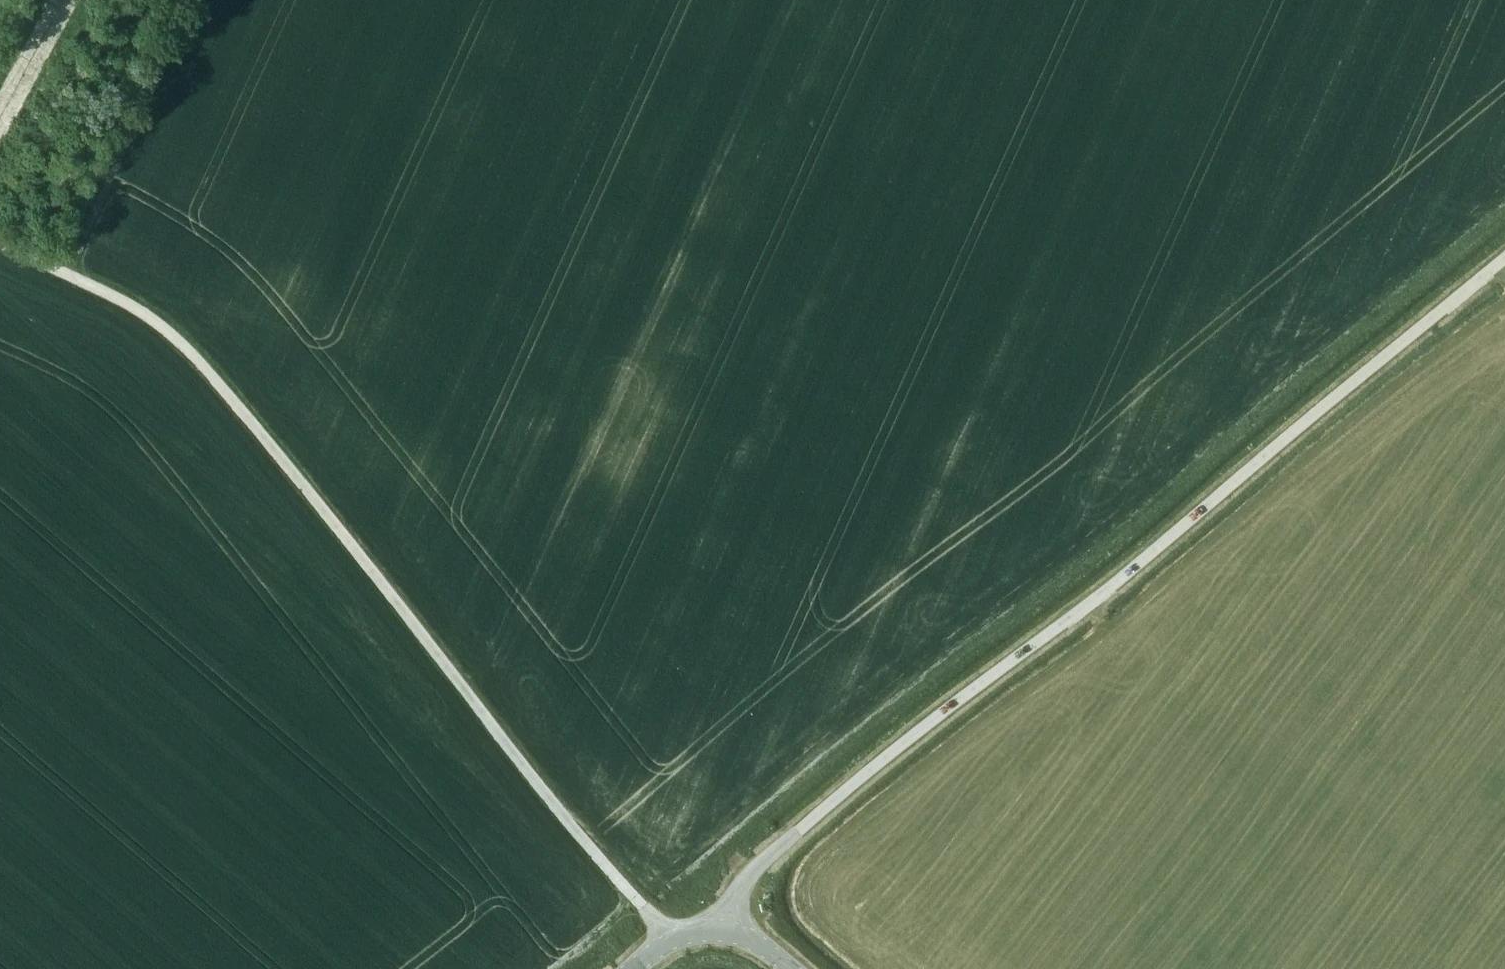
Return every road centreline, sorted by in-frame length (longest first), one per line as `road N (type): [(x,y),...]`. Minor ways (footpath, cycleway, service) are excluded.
road 1 (tertiary): [(631,968),(665,941),(723,921),(786,968)]

